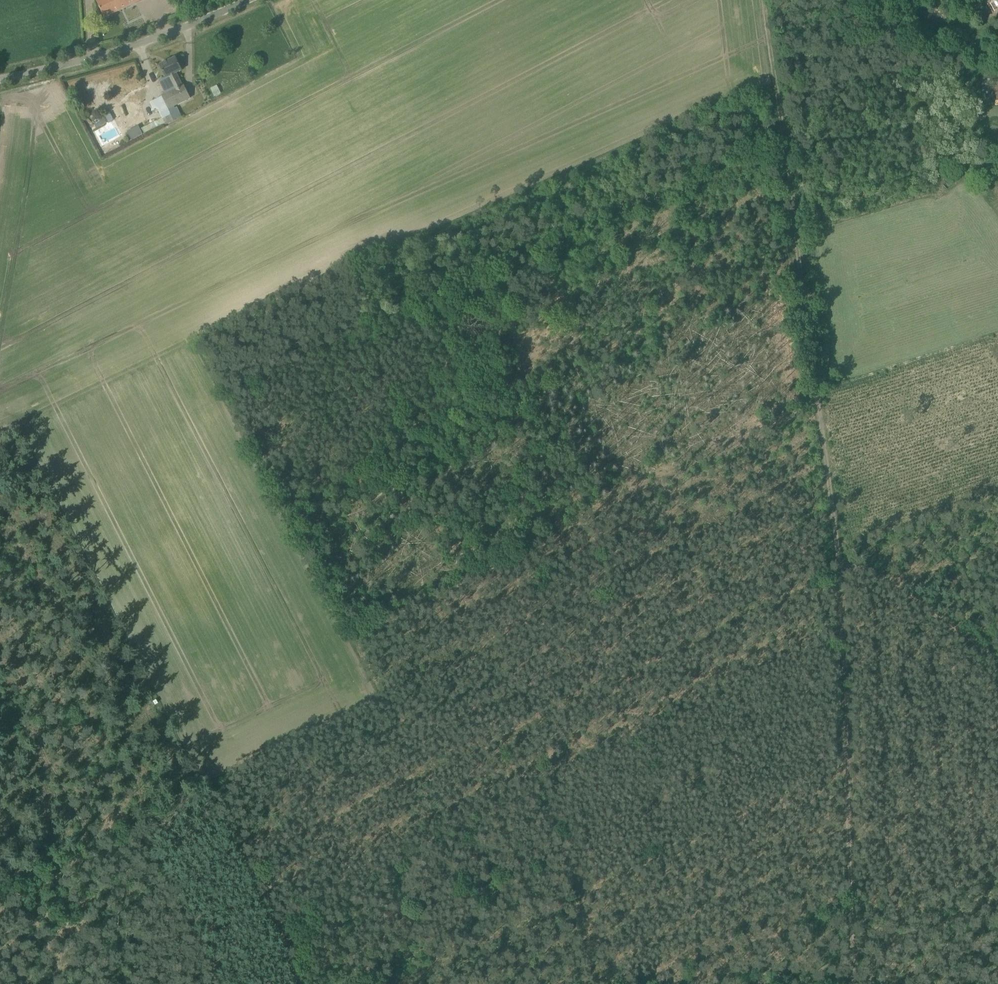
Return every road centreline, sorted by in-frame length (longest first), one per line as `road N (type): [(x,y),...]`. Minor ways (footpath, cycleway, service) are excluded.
road 1 (track): [(765,0),(842,579),(854,983)]
road 2 (unclassified): [(0,83),(150,47),(246,0)]
road 3 (track): [(0,882),(198,786)]
road 4 (track): [(842,579),(886,586),(997,672)]

